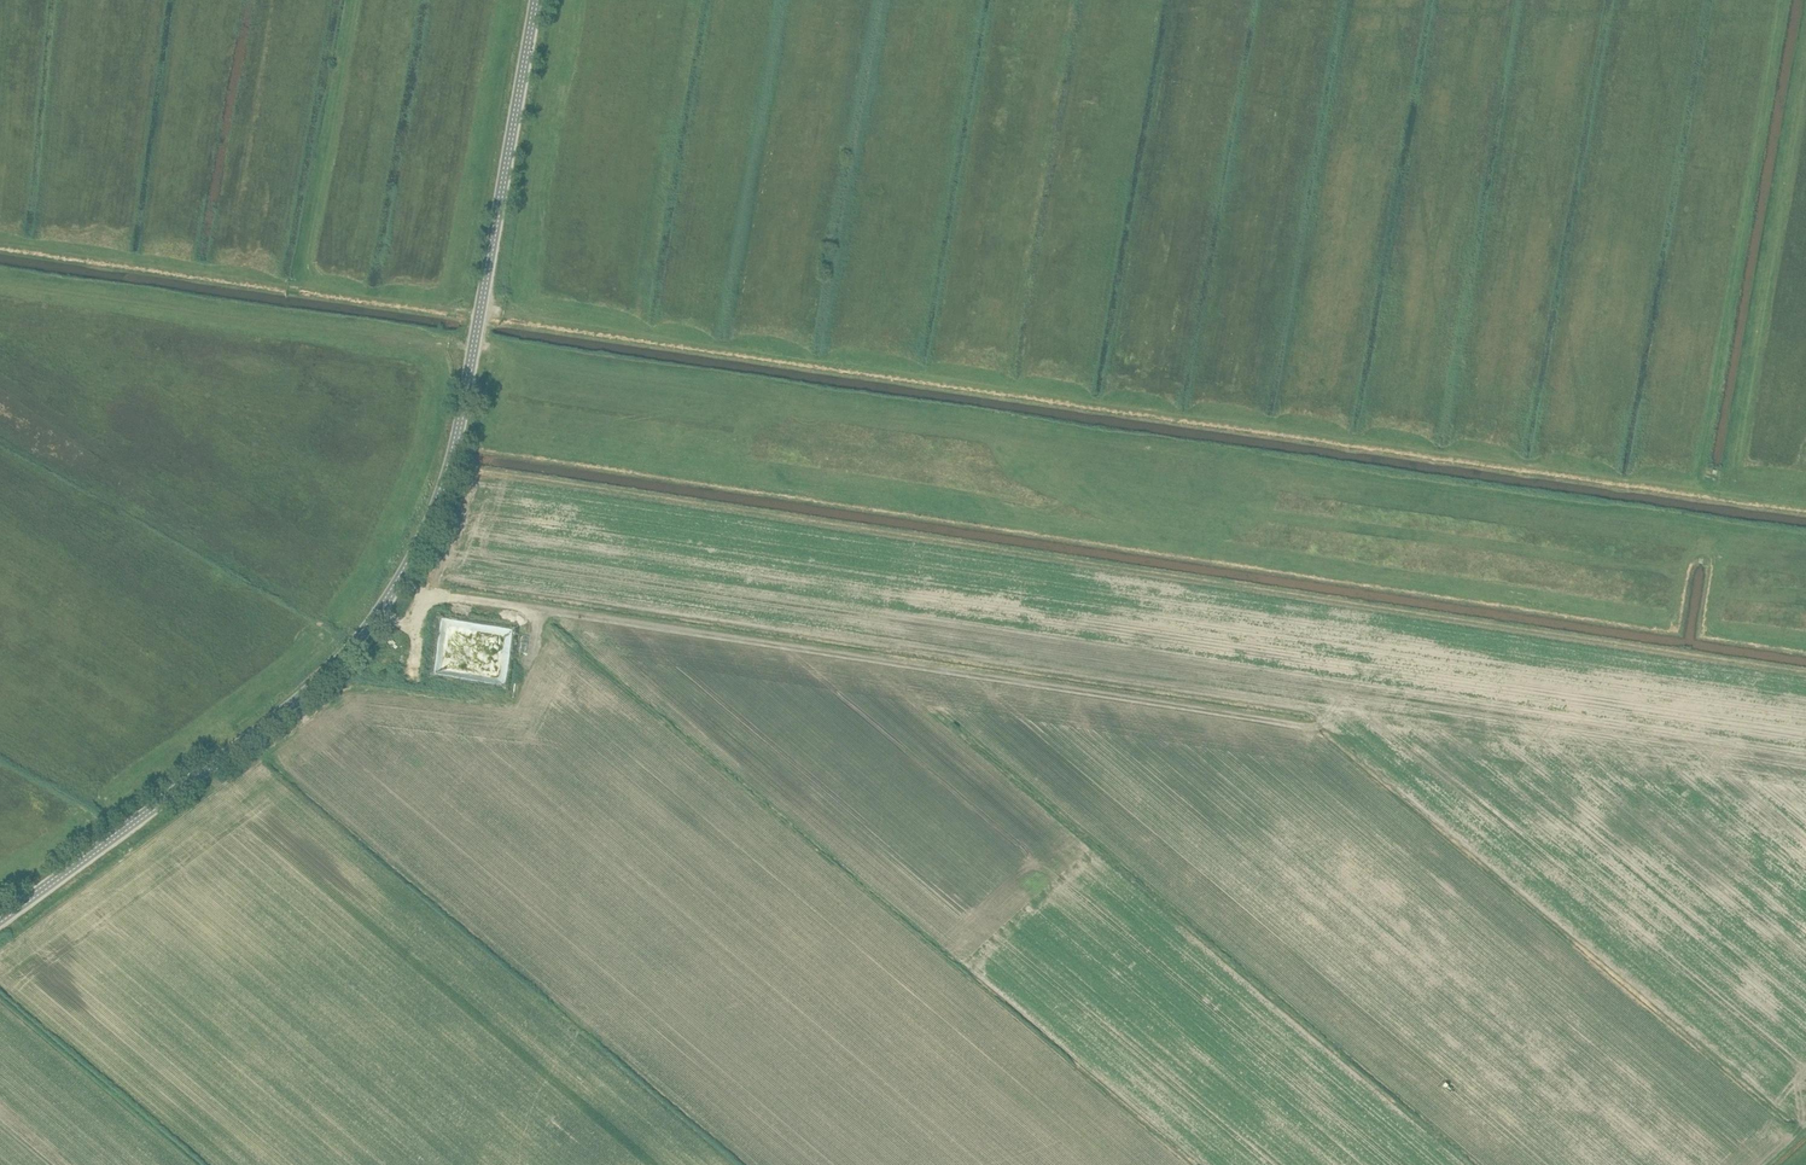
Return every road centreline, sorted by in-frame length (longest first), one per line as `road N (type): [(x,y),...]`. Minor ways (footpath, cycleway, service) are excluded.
road 1 (tertiary): [(0,919),(307,691),(396,586),(454,448),(537,0)]

